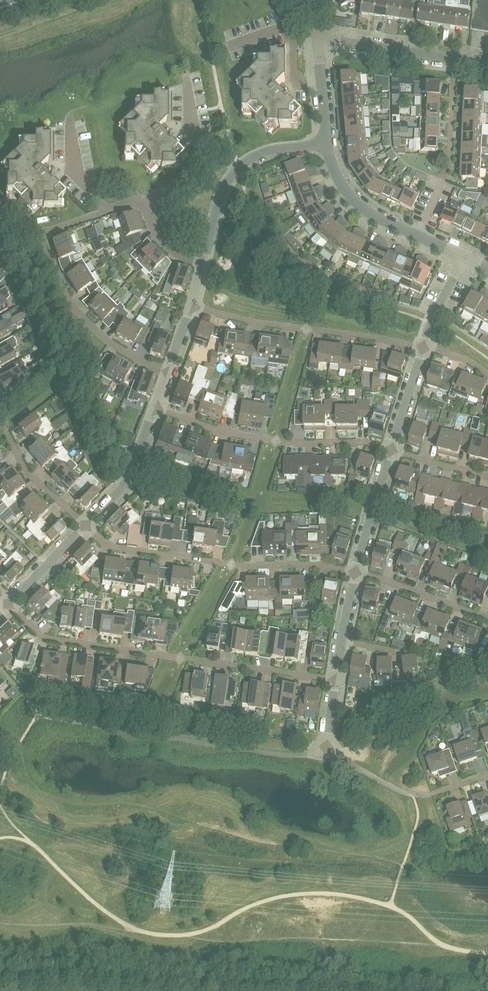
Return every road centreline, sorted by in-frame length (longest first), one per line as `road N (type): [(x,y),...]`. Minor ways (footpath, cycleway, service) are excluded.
road 1 (residential): [(336,680),(49,643),(10,606)]
road 2 (residential): [(355,573),(110,550),(86,528)]
road 3 (residential): [(172,373),(97,342),(44,240),(111,209)]
road 4 (residential): [(392,450),(280,442),(159,410)]
road 5 (residential): [(423,348),(193,314)]
road 6 (residential): [(206,268),(240,168),(272,150),(327,145)]
road 7 (unclassified): [(487,64),(321,41)]
road 8 (residential): [(421,238),(449,178),(453,82)]
road 9 (residential): [(141,197),(198,174),(188,76)]
road 10 (residential): [(86,528),(29,474),(0,415)]
road 11 (residential): [(86,528),(136,473),(159,410)]
road 12 (residential): [(487,618),(355,573)]
road 13 (residential): [(327,145),(354,200),(421,238)]
road 14 (residential): [(355,573),(392,450)]

